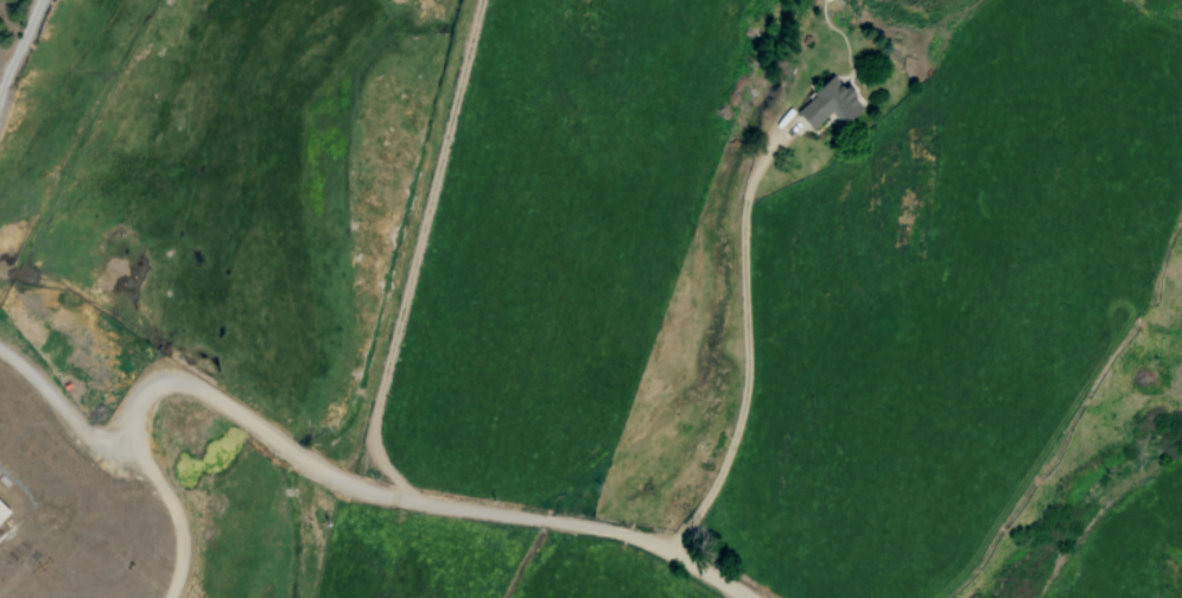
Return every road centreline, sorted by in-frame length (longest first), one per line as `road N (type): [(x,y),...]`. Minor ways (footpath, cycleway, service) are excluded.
road 1 (residential): [(748,597),(668,548),(630,536),(354,491),(202,392),(163,380),(136,395),(131,421),(182,541),(167,597)]
road 2 (residential): [(354,491),(476,0)]
road 3 (residential): [(668,548),(712,489),(735,439),(746,382),(746,186),(784,122)]

